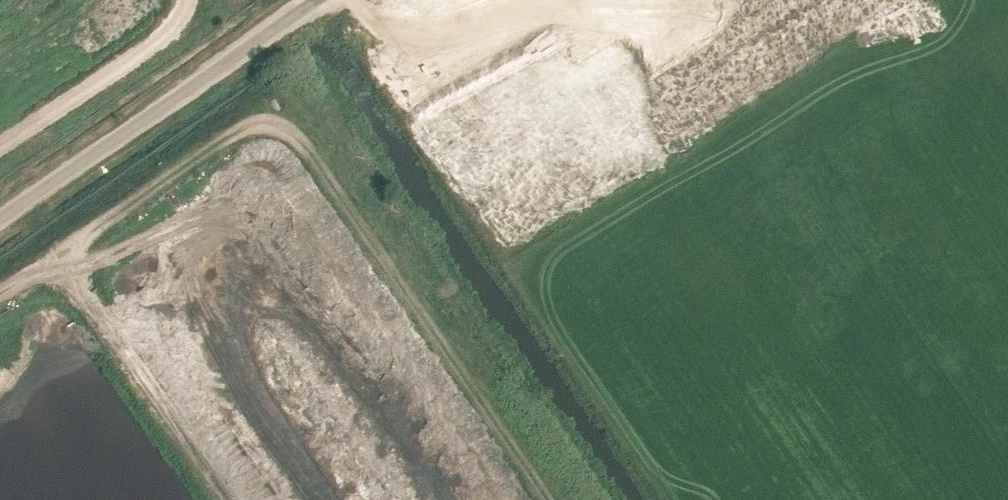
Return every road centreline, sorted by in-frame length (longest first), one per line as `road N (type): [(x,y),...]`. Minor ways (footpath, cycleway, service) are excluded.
road 1 (unclassified): [(0,220),(316,0)]

